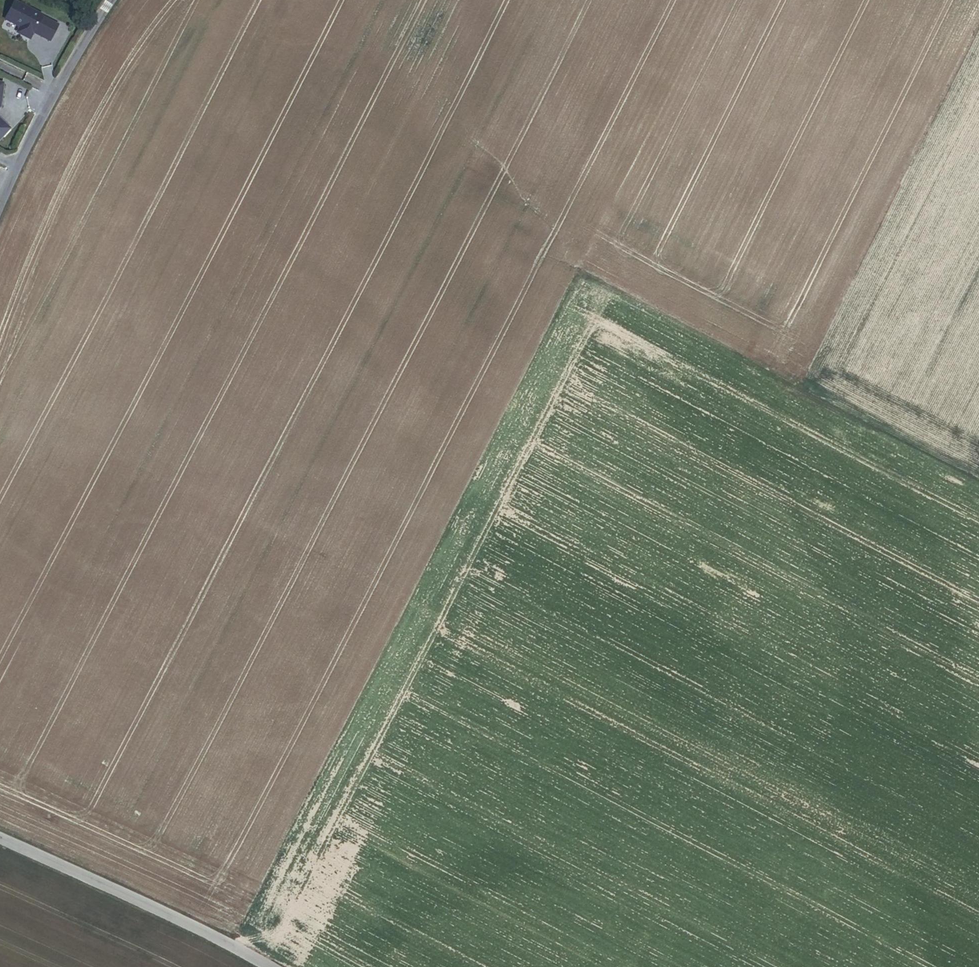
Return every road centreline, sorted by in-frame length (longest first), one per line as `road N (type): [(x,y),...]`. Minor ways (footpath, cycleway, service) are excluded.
road 1 (unclassified): [(0,839),(269,966)]
road 2 (residential): [(0,201),(87,27),(109,0)]

